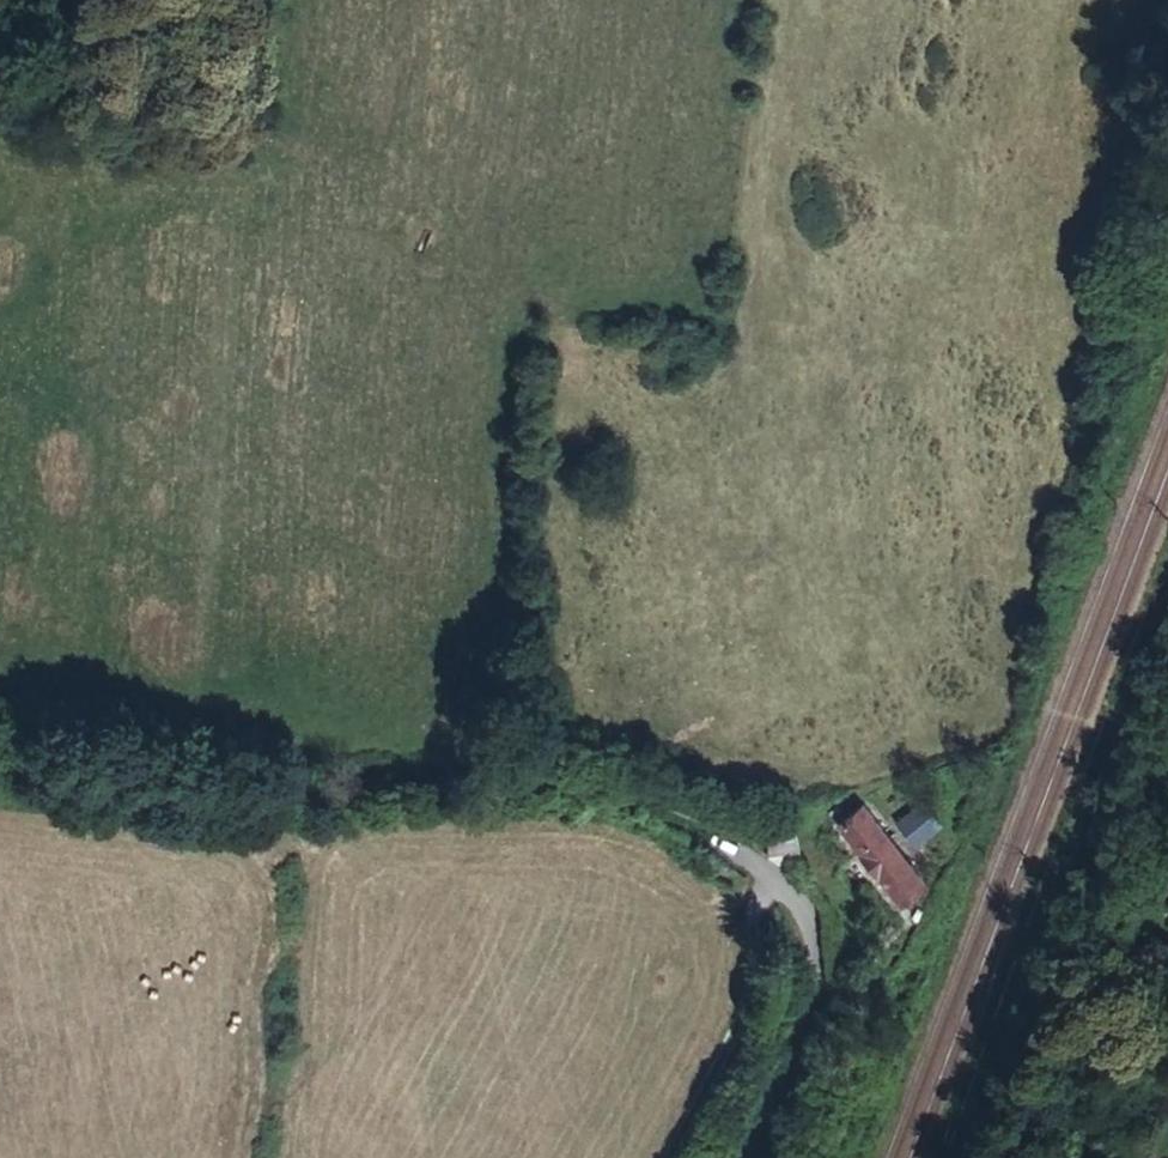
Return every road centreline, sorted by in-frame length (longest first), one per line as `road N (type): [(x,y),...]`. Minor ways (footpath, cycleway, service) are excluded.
road 1 (residential): [(731,1157),(805,994),(806,921),(758,863)]

